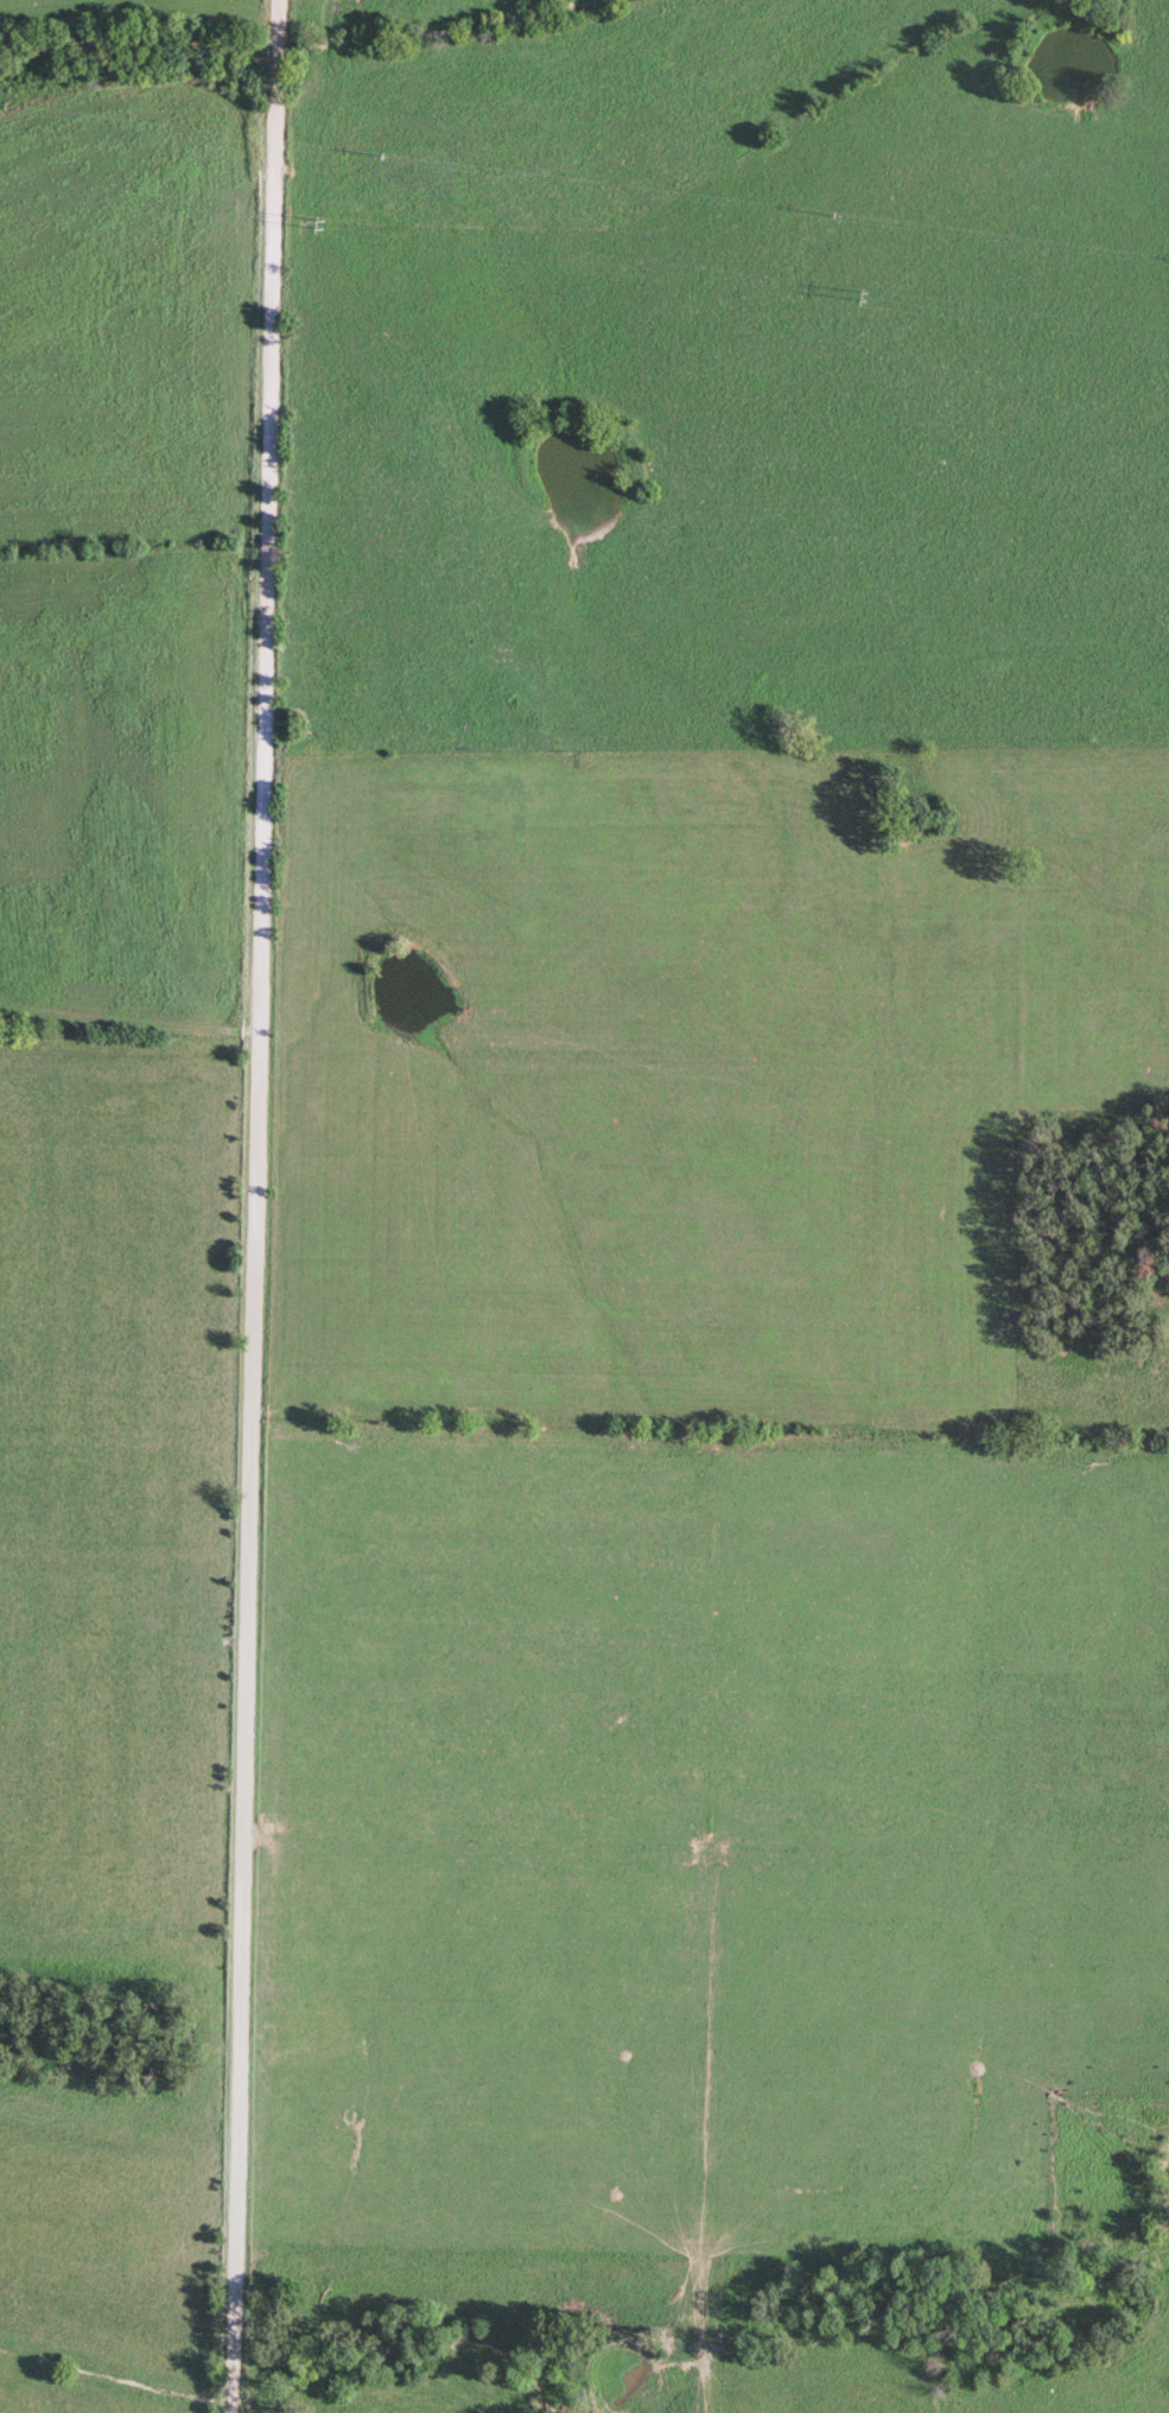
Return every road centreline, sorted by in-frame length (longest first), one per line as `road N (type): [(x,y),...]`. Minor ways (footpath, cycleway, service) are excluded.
road 1 (residential): [(233,2412),(279,0)]

